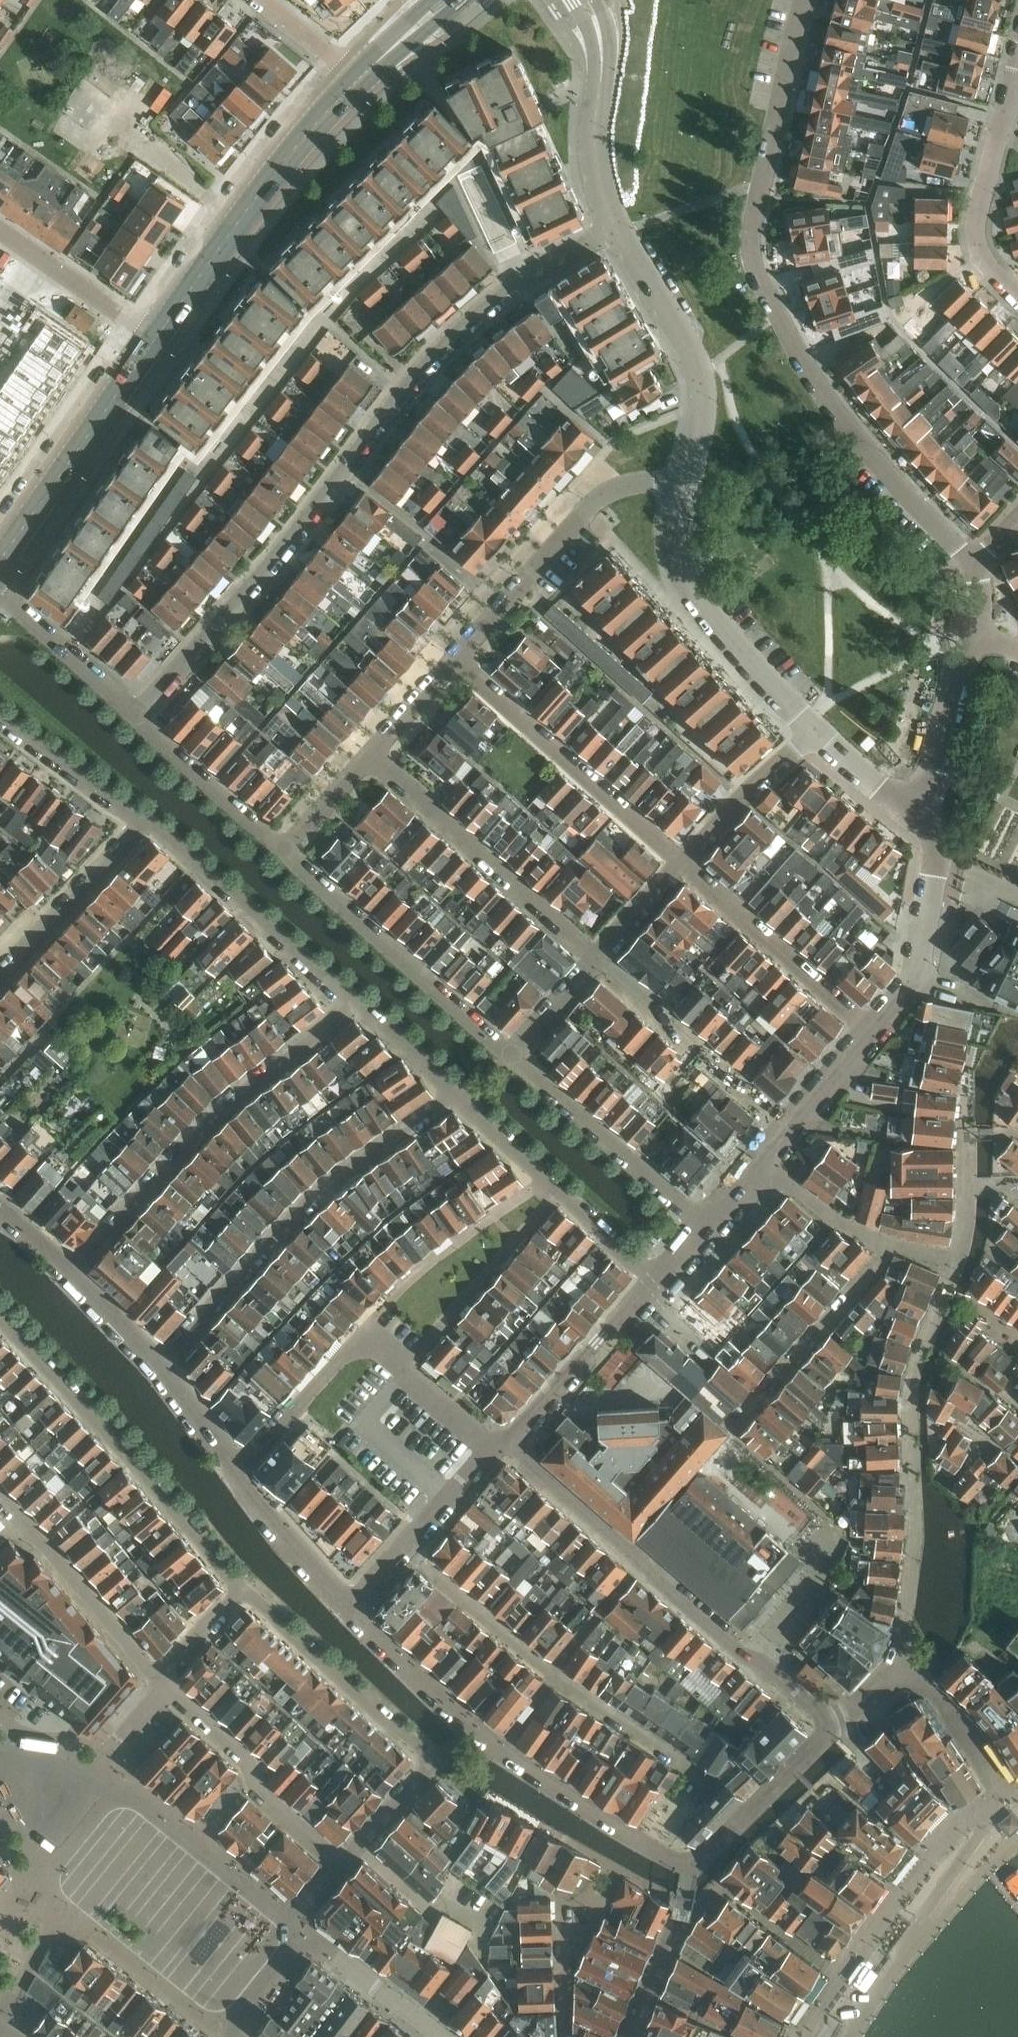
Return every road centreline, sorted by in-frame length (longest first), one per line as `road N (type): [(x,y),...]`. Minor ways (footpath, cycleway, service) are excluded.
road 1 (residential): [(974,563),(831,397),(755,269),(758,199),(808,0)]
road 2 (residential): [(522,280),(444,343),(299,530),(137,719)]
road 3 (residential): [(350,1608),(469,1723),(649,1848),(691,1862)]
road 4 (residential): [(824,1726),(813,1706),(737,1651),(510,1442)]
road 5 (residential): [(897,1669),(916,1535),(913,1378),(959,1260)]
road 6 (residential): [(458,1096),(312,1200),(160,1363)]
road 7 (residential): [(243,1588),(429,1757),(432,1765),(338,1863)]
road 8 (residential): [(72,1270),(230,1102),(355,1005)]
road 9 (residential): [(688,1798),(703,1778),(553,1675),(427,1566)]
road 10 (residential): [(243,1588),(0,1316)]
road 11 (residential): [(491,1444),(368,1343),(351,1347),(237,1468)]
road 12 (tertiary): [(156,340),(252,203),(360,74)]
road 13 (residential): [(285,850),(515,1056)]
road 14 (residential): [(455,663),(598,499),(637,483),(686,483)]
road 15 (residential): [(373,754),(598,957)]
road 16 (residential): [(455,663),(681,864)]
road 17 (residential): [(815,728),(698,592),(682,550),(686,483)]
road 18 (residential): [(686,483),(704,412),(699,367),(619,230)]
road 19 (residential): [(355,1005),(148,822)]
road 20 (tertiary): [(0,559),(156,340)]
road 21 (residential): [(598,957),(792,1126)]
road 22 (residential): [(162,1683),(246,1757),(259,1794),(338,1863)]
road 23 (residential): [(681,864),(871,1032)]
road 24 (residential): [(515,1056),(703,1226)]
road 25 (residential): [(0,1496),(162,1683)]
road 26 (residential): [(287,1921),(93,1768)]
road 27 (residential): [(731,1428),(889,1244)]
road 28 (residential): [(1017,75),(976,236),(987,265),(1017,296)]
road 29 (residential): [(619,230),(596,174),(602,49),(586,0)]
road 30 (residential): [(871,1032),(922,954),(937,860),(924,826)]
road 31 (residential): [(510,1442),(655,1279)]
road 32 (residential): [(350,1608),(491,1444)]
road 33 (residential): [(148,822),(0,979)]
road 34 (residential): [(924,826),(977,630)]
road 35 (residential): [(137,719),(285,850)]
road 36 (residential): [(691,1862),(707,1855),(796,1770),(820,1744),(824,1726)]
road 37 (residential): [(0,586),(137,719)]
road 38 (residential): [(681,864),(815,728)]
road 39 (residential): [(0,231),(156,340)]
road 40 (residential): [(691,1862),(681,1908),(625,2036)]
road 41 (residential): [(237,1468),(350,1608)]
road 42 (residential): [(443,2036),(304,1933)]
road 43 (residential): [(1008,1793),(936,1697),(897,1669)]
road 44 (residential): [(763,1161),(835,1217),(889,1244)]
road 45 (residential): [(924,826),(815,728)]
road 46 (residential): [(30,736),(148,822)]
road 47 (residential): [(959,1260),(967,1210),(964,1119)]
road 48 (residential): [(458,1096),(355,1005)]
road 49 (residential): [(566,2036),(562,1899)]
road 50 (residential): [(223,2036),(304,1933)]
road 51 (residential): [(285,850),(373,754)]
road 52 (residential): [(160,1363),(237,1468)]
road 53 (residential): [(655,1279),(559,1192)]
road 54 (residential): [(515,1056),(598,957)]
road 55 (residential): [(72,1270),(160,1363)]
road 56 (residential): [(162,1683),(243,1588)]
road 57 (residential): [(598,957),(681,864)]
road 58 (residential): [(792,1126),(871,1032)]
road 59 (residential): [(373,754),(455,663)]
road 60 (residential): [(93,1768),(61,1799),(0,1751)]
road 61 (residential): [(264,0),(360,74)]

